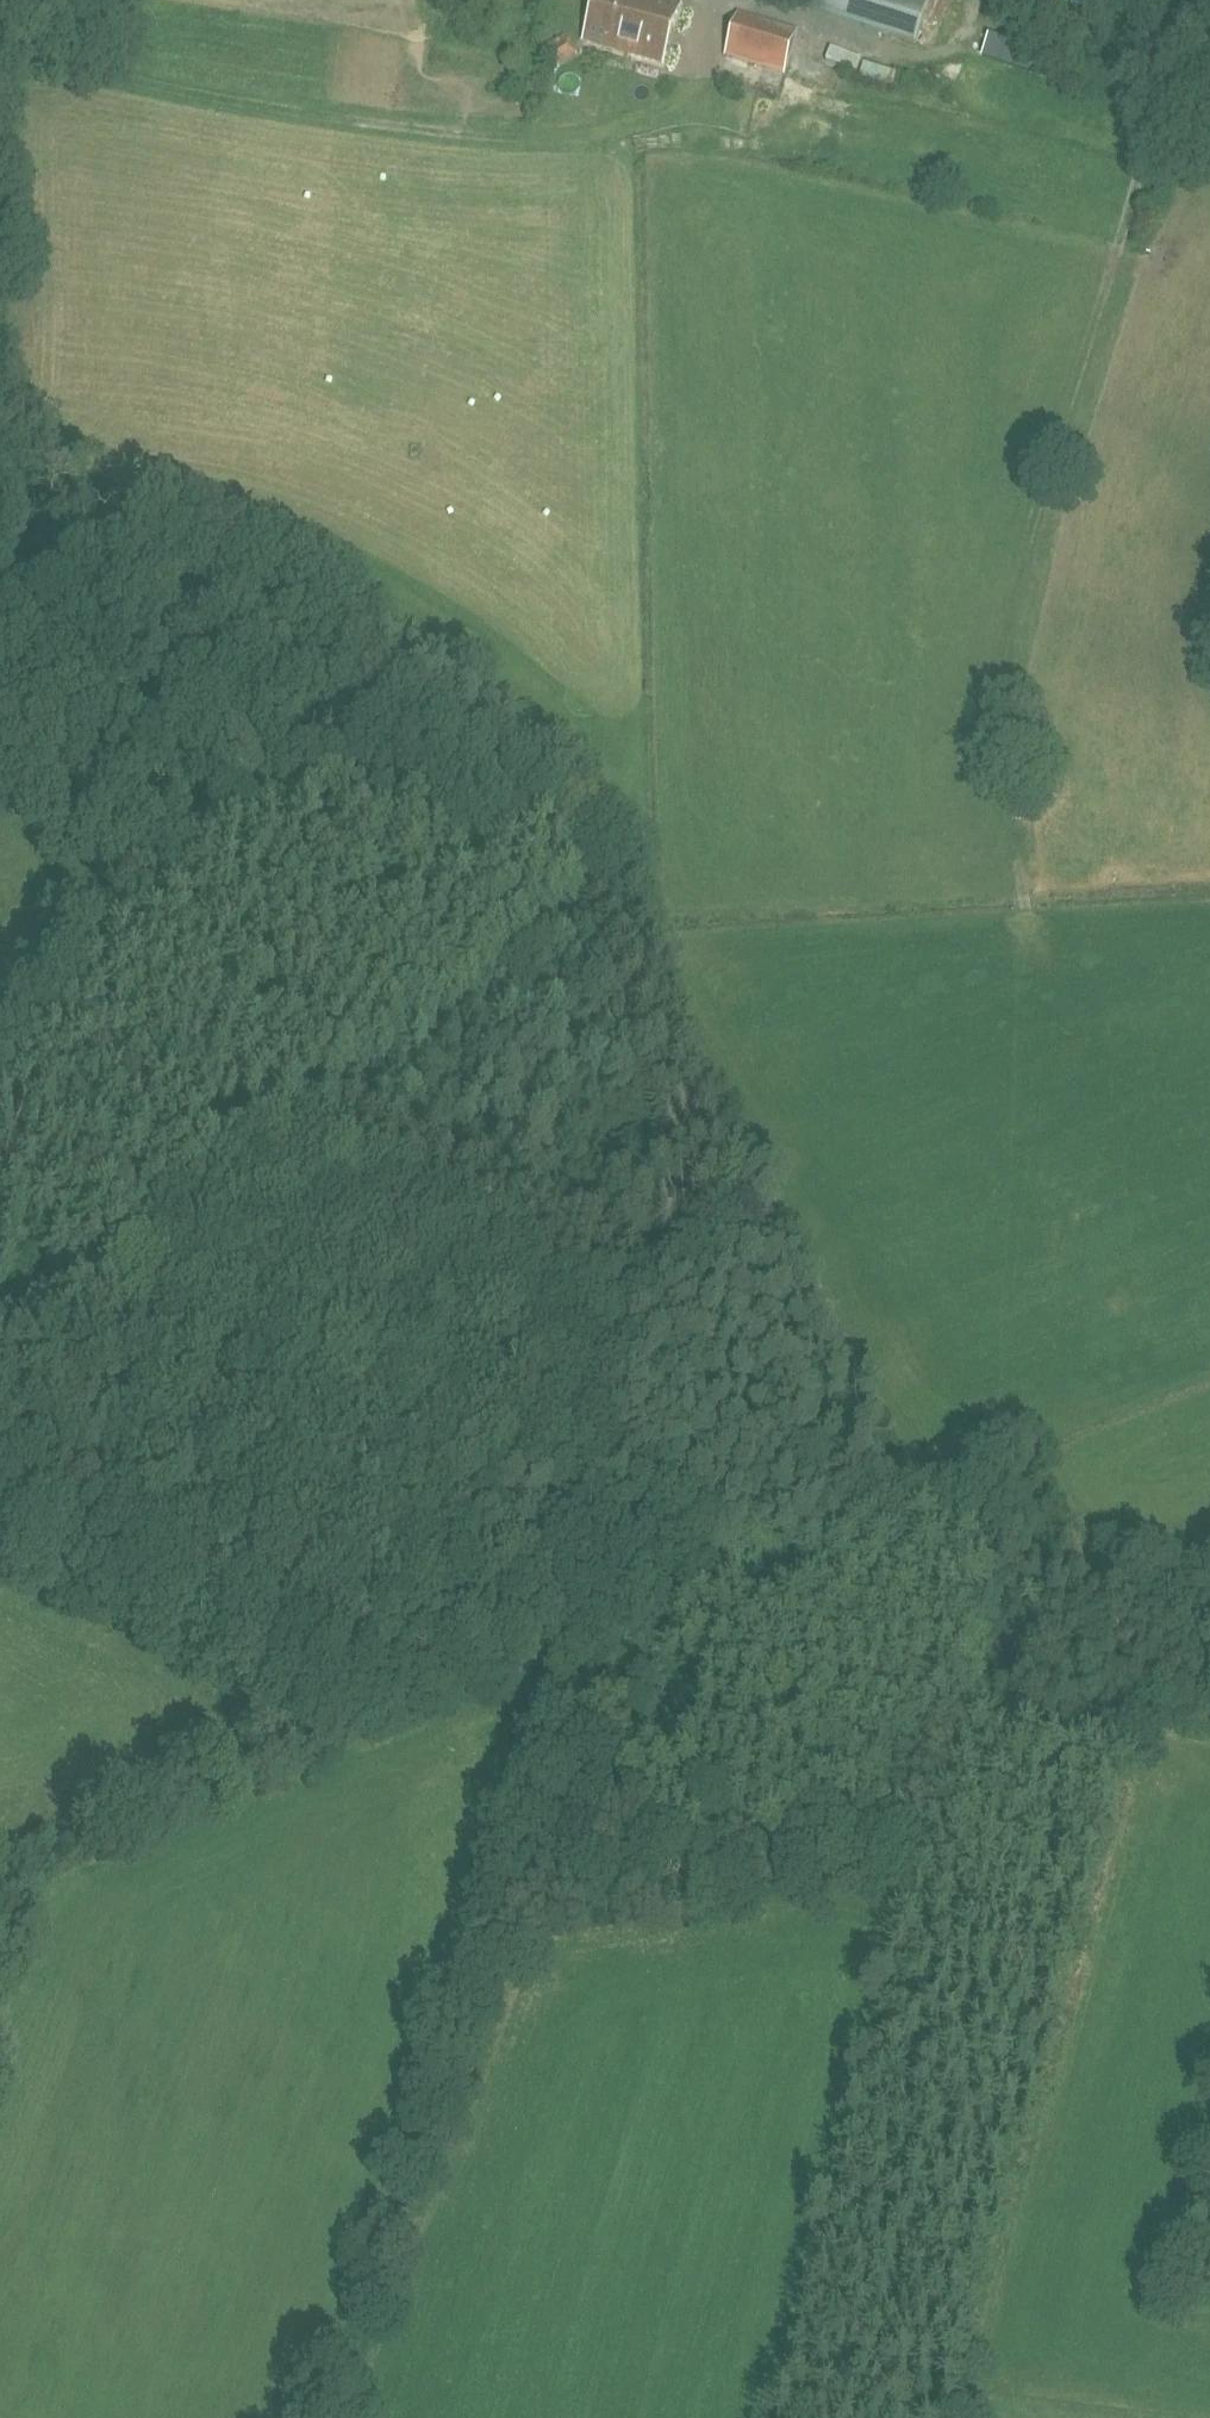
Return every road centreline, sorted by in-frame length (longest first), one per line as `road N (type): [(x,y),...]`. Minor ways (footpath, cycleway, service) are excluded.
road 1 (track): [(1198,0),(1190,63),(1077,384),(998,691),(1030,931)]

